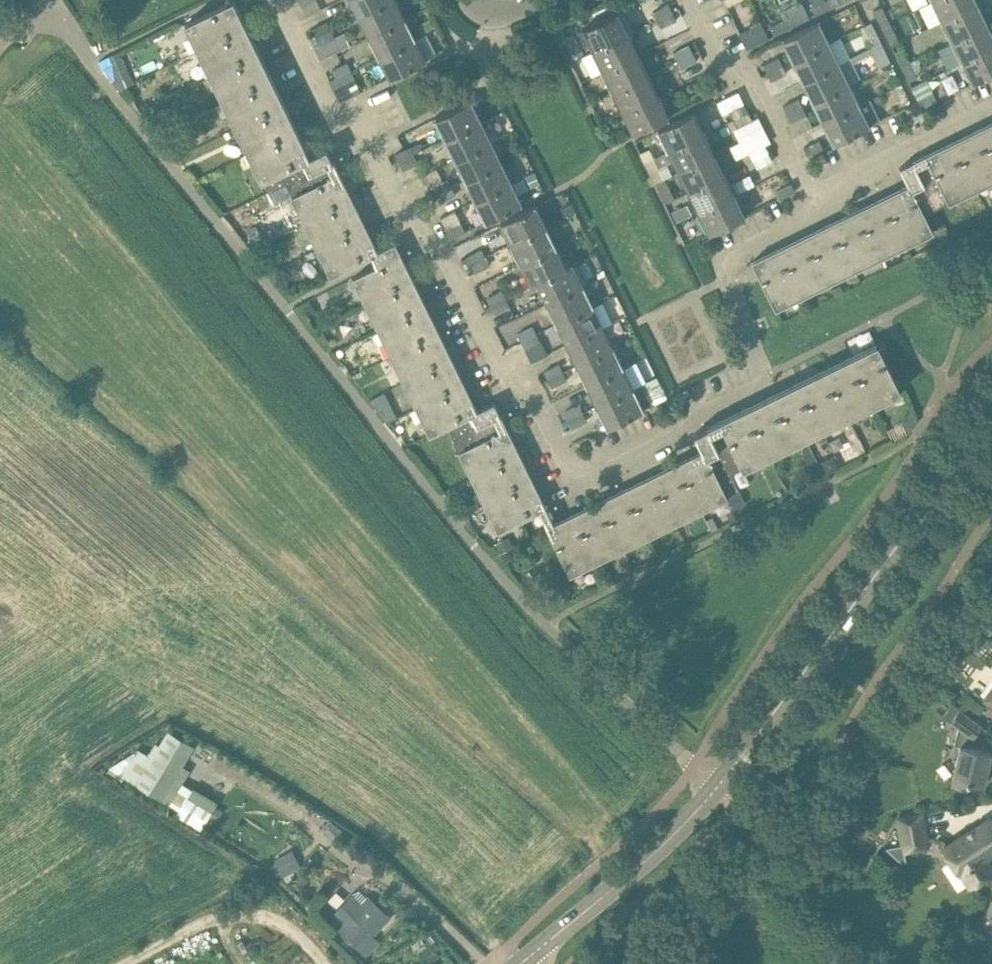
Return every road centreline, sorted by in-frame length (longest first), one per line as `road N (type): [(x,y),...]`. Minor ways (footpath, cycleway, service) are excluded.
road 1 (residential): [(695,767),(483,560),(64,29),(52,0)]
road 2 (residential): [(816,209),(726,260),(758,379),(685,421),(670,438),(580,471),(562,456),(533,386),(494,355),(440,242),(407,221),(373,148),(330,107),(278,0)]
road 3 (tertiary): [(710,785),(991,418)]
road 4 (tertiary): [(524,963),(608,894),(710,785)]
road 5 (residential): [(816,209),(743,70),(713,54),(688,0)]
road 6 (residential): [(816,209),(847,180),(991,110)]

